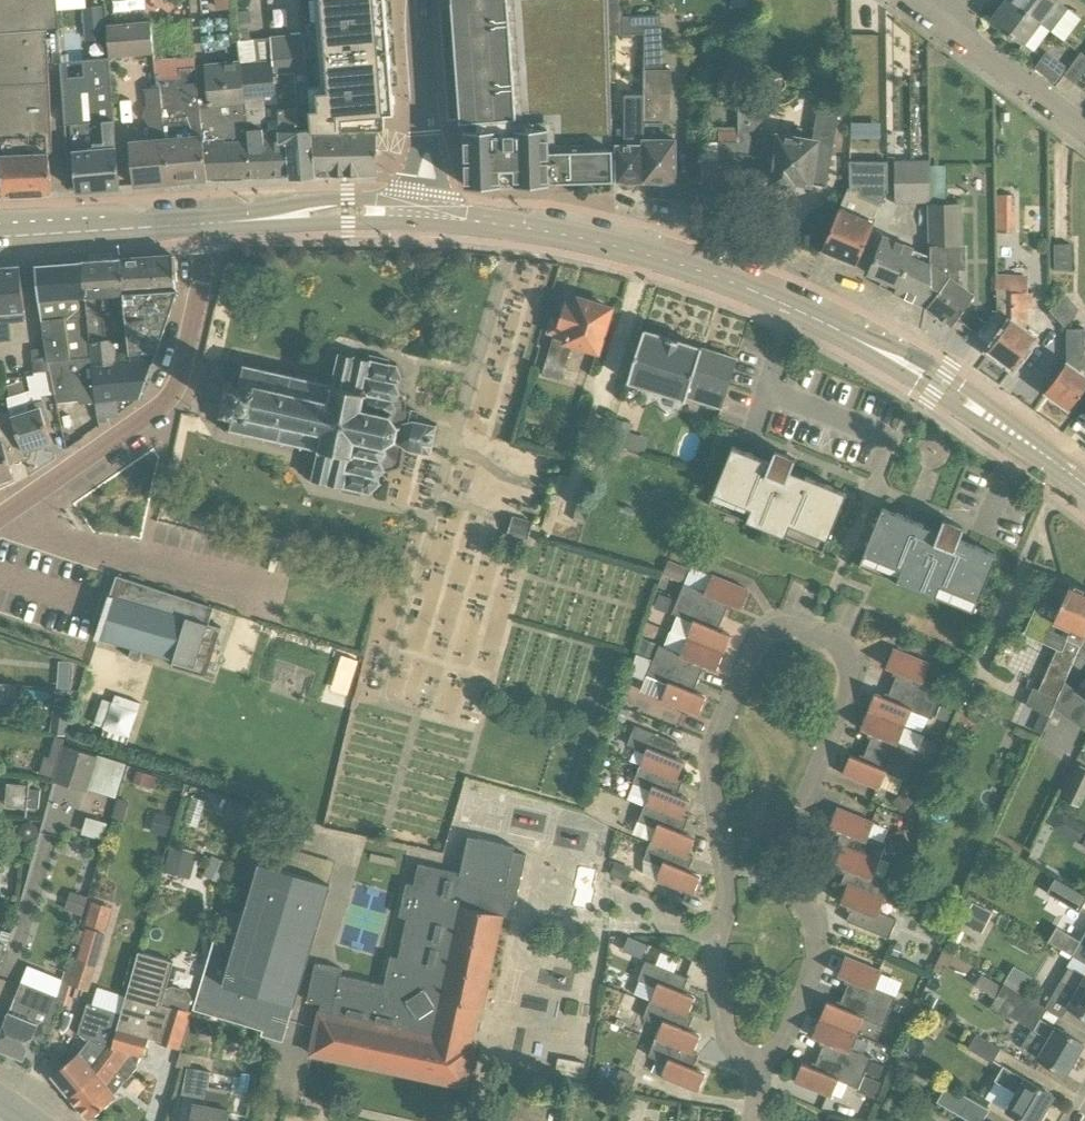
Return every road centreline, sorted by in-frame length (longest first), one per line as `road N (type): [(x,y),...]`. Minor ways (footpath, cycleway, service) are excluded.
road 1 (residential): [(750,1056),(781,1041),(815,960),(812,916),(785,880),(780,857),(850,674),(835,642),(796,626),(762,639),(714,753),(731,898),(720,958),(729,1031),(744,1052)]
road 2 (secondary): [(1084,486),(941,385),(754,291),(597,242),(419,214)]
road 3 (residential): [(0,519),(160,410),(177,389),(203,285),(204,223)]
road 4 (secondary): [(204,223),(419,214)]
road 5 (unclassified): [(419,214),(414,0)]
road 6 (secondary): [(0,232),(204,223)]
road 7 (unclassified): [(1084,133),(934,19)]

